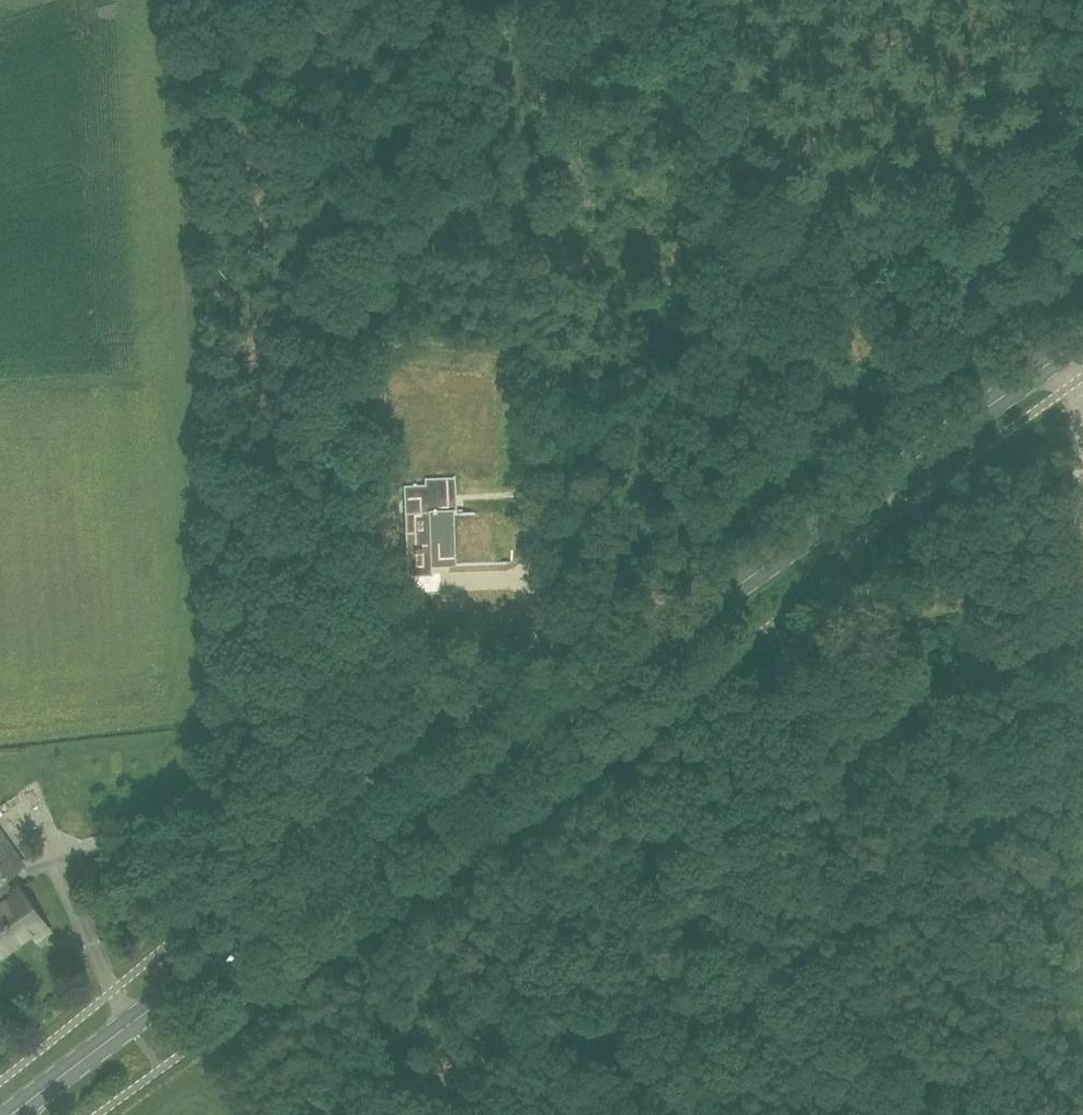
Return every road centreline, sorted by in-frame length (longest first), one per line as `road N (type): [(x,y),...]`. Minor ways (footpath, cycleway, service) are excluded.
road 1 (primary): [(16,1114),(269,923),(1082,340)]

